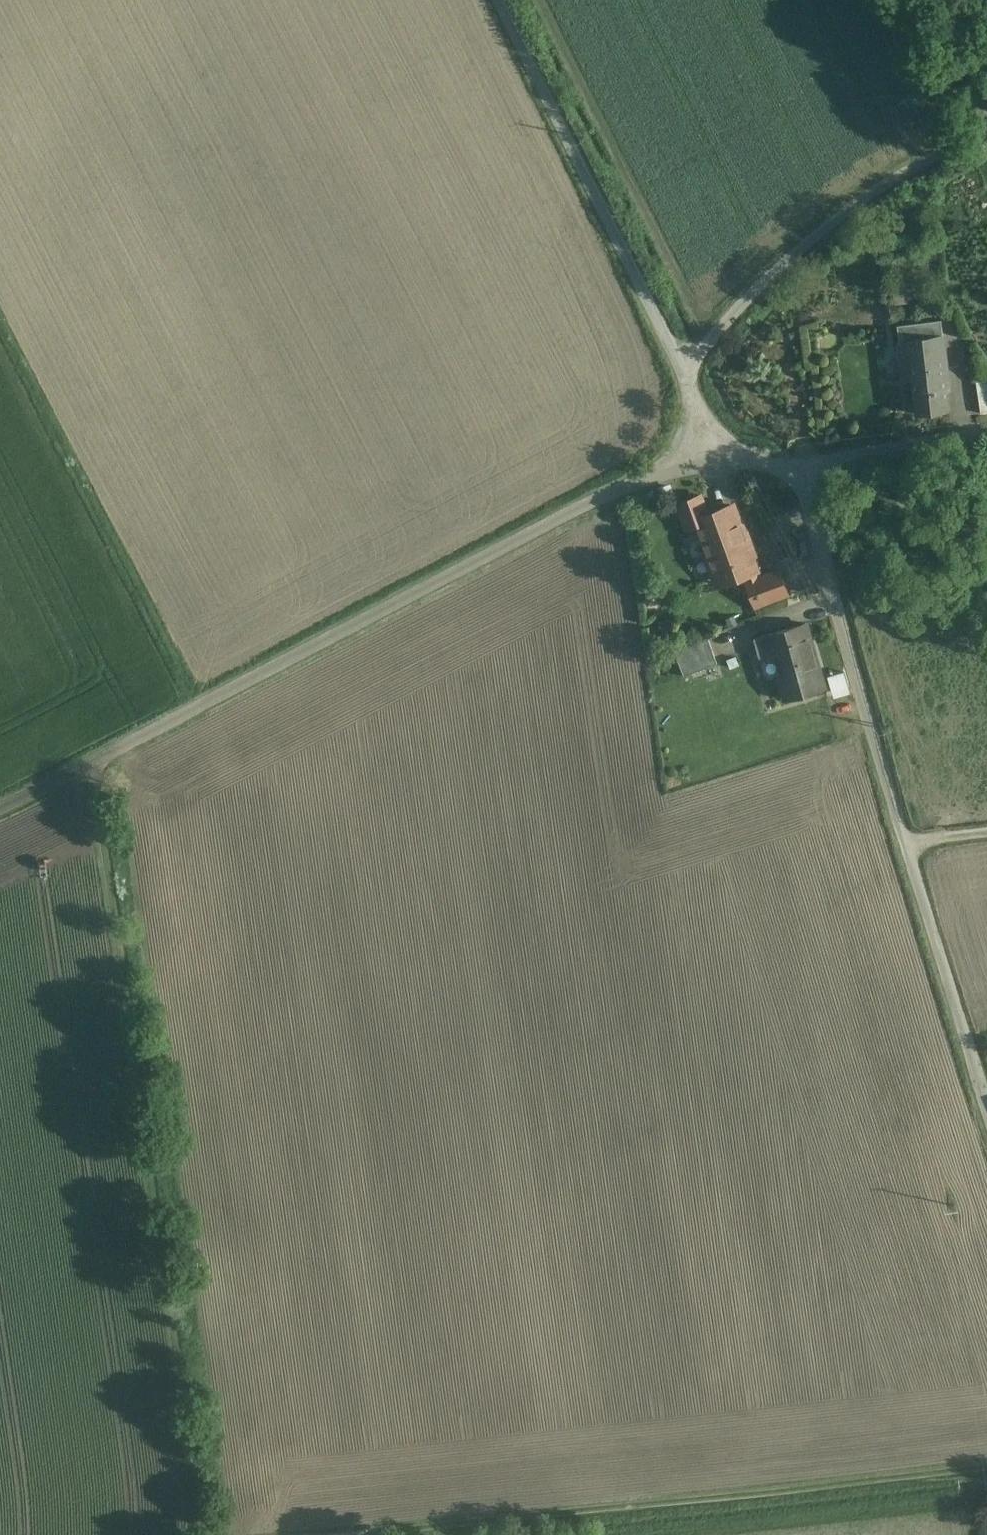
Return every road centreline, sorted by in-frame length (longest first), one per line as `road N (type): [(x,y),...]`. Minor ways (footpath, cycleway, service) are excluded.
road 1 (unclassified): [(712,453),(455,570),(0,807)]
road 2 (track): [(99,755),(206,1534)]
road 3 (unclassified): [(986,1095),(802,473)]
road 4 (track): [(395,1534),(986,1458)]
road 5 (track): [(0,311),(202,703)]
road 6 (unclassified): [(685,361),(499,0)]
road 7 (unclassified): [(685,361),(820,232),(986,127)]
road 8 (unclassified): [(986,435),(845,453),(802,473)]

